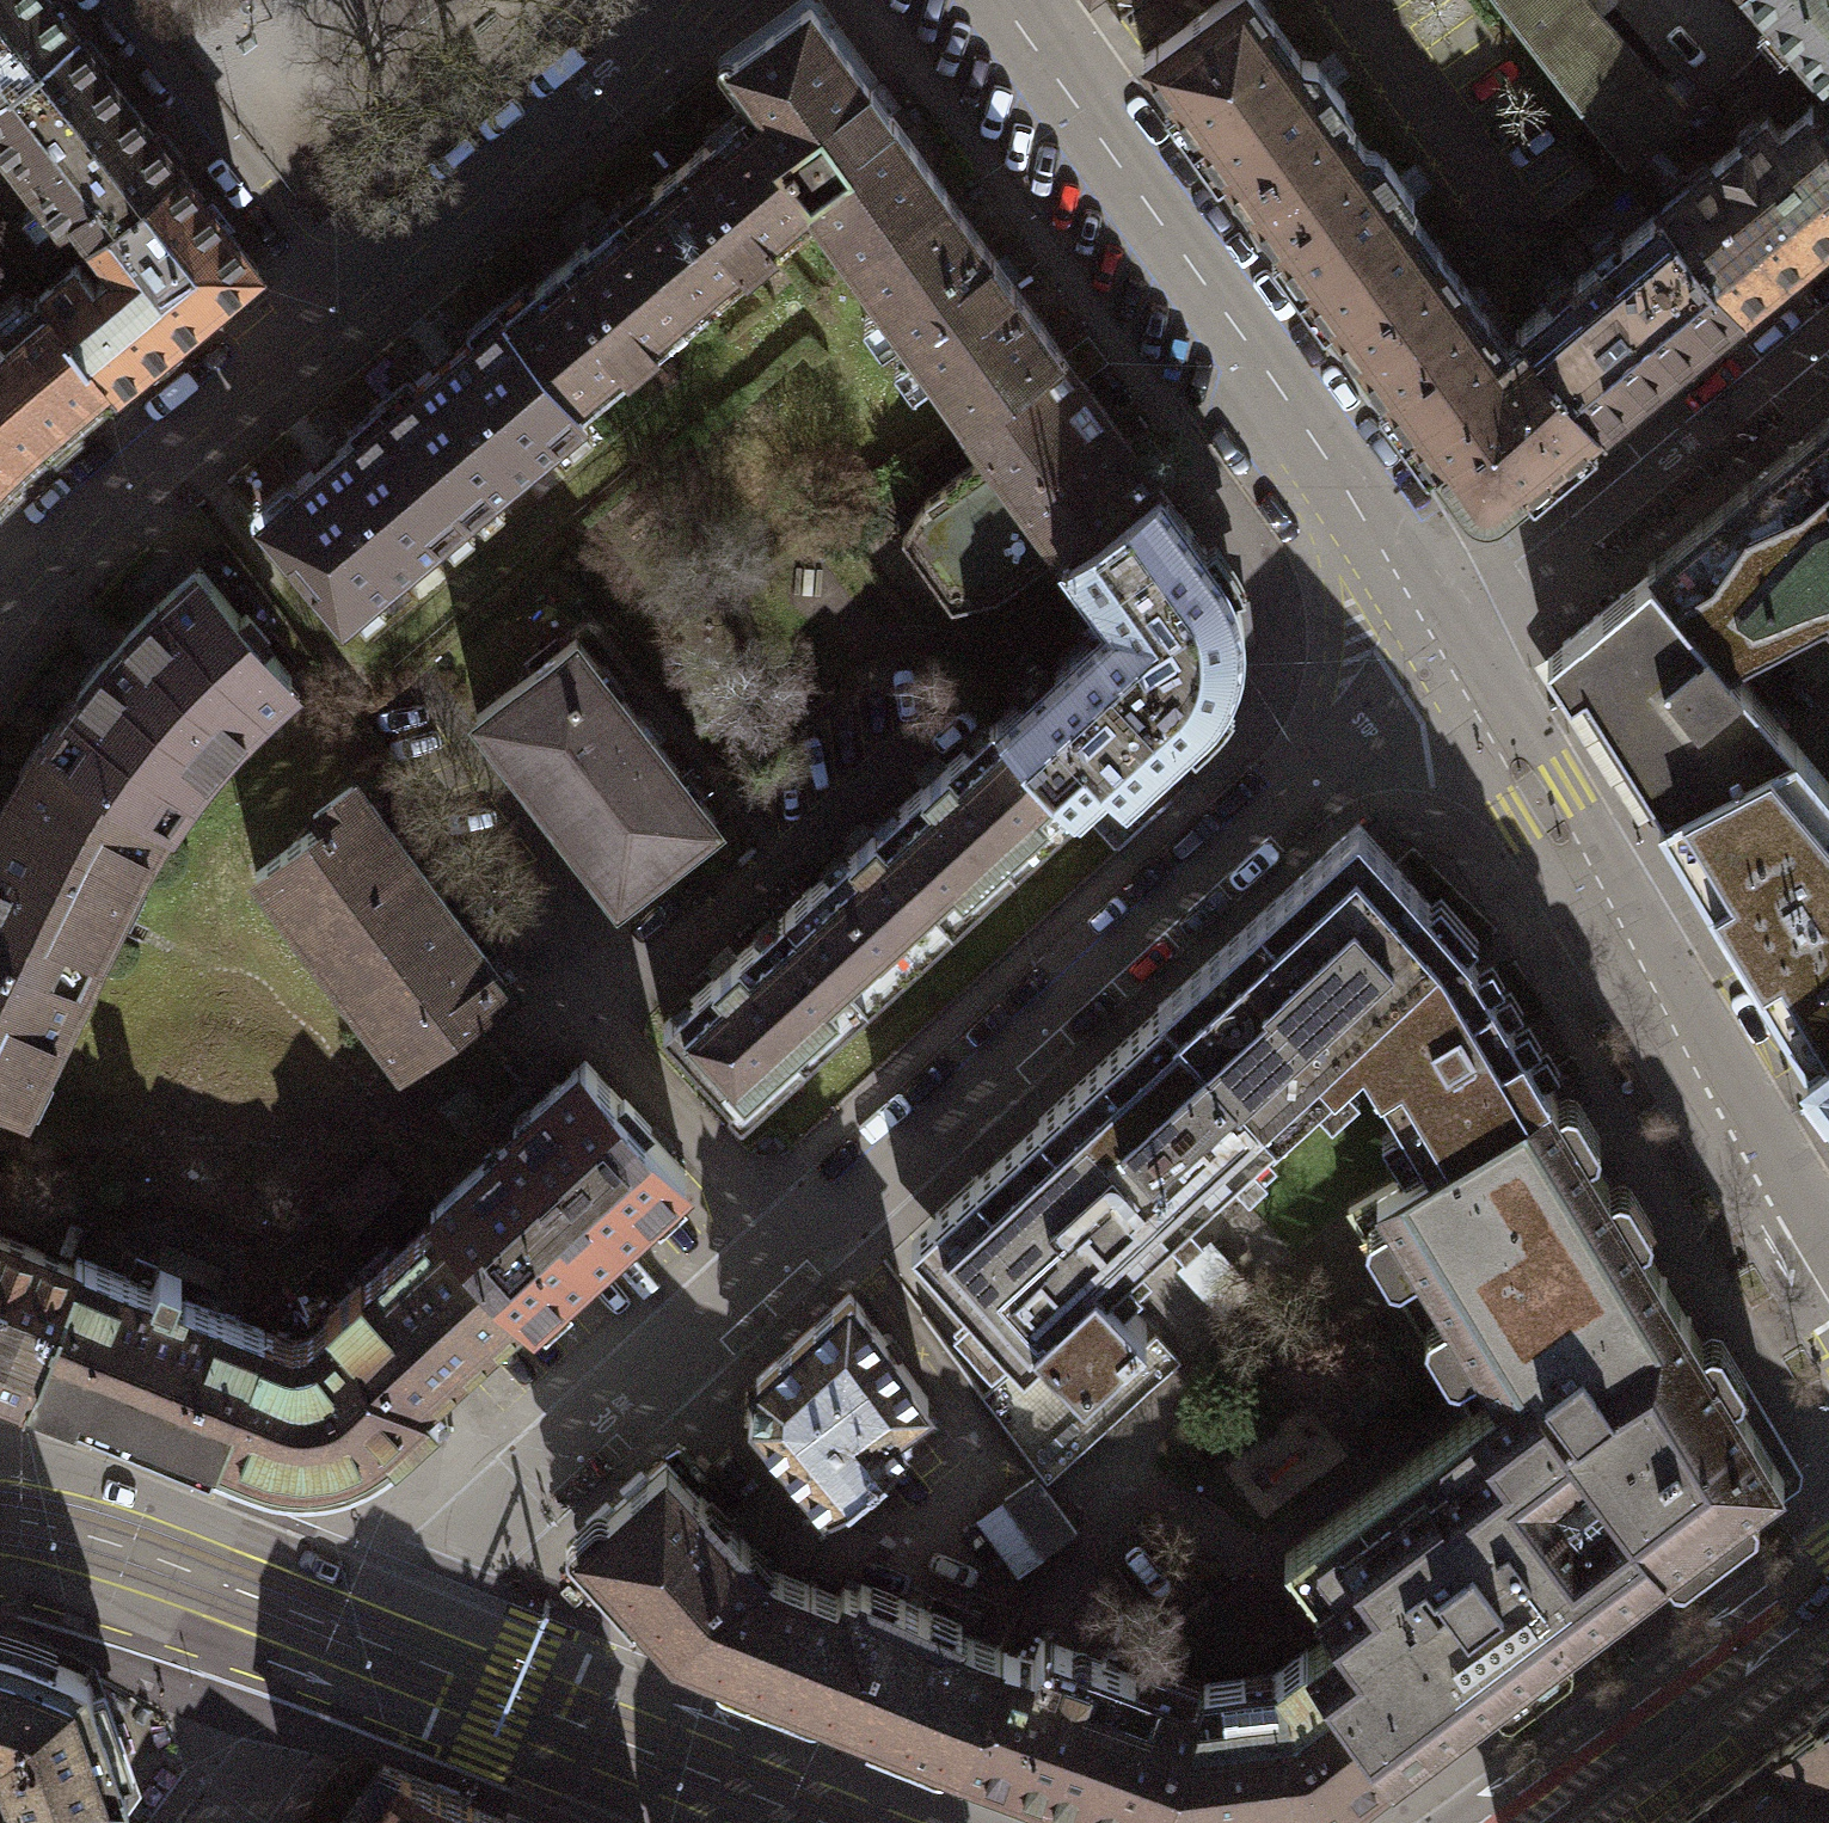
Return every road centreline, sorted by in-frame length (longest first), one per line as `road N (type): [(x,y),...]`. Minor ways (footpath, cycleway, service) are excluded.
road 1 (residential): [(349,1634),(523,1489),(1436,647)]
road 2 (tertiary): [(1436,647),(1262,370),(1002,0)]
road 3 (residential): [(1436,647),(1828,320)]
road 4 (secondary): [(823,1822),(349,1634)]
road 5 (tertiary): [(1828,1281),(1593,884)]
road 6 (residential): [(674,0),(329,291)]
road 7 (residential): [(329,291),(97,488),(0,583)]
road 8 (secondary): [(1828,1572),(1490,1822)]
road 9 (residential): [(102,0),(329,291)]
road 10 (secondary): [(349,1634),(141,1554),(0,1519)]
road 11 (tertiary): [(1593,884),(1436,647)]
road 12 (residential): [(1593,884),(1828,759)]
road 13 (residential): [(349,1634),(212,1822)]

